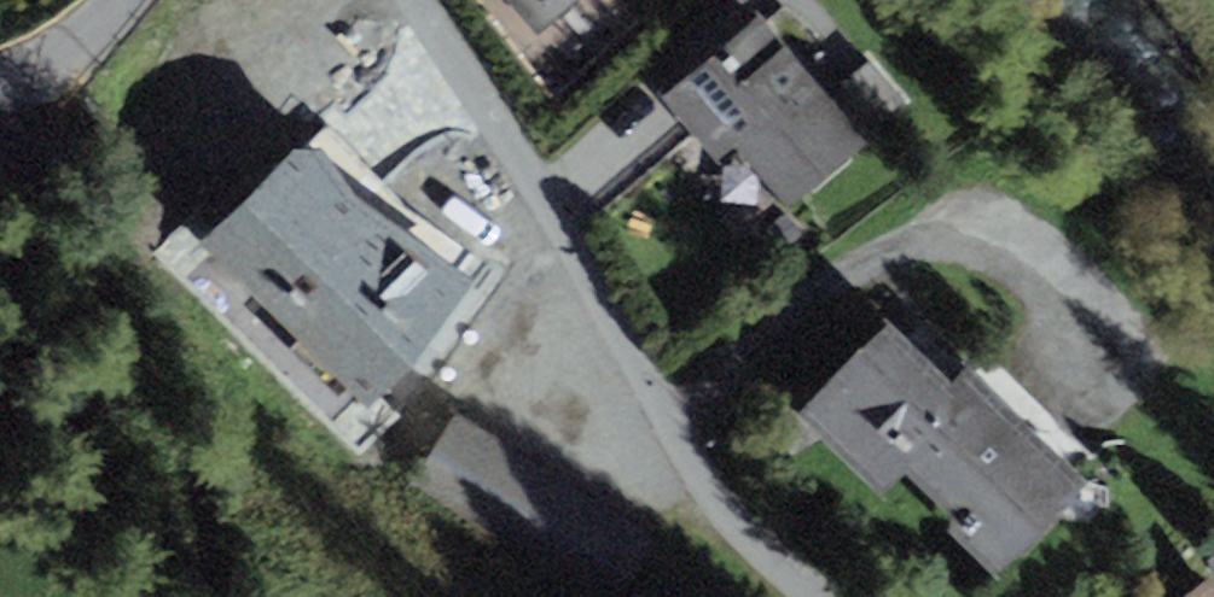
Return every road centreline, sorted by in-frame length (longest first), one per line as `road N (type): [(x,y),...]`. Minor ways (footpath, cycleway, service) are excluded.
road 1 (residential): [(817,596),(712,491),(635,367),(557,213),(417,0)]
road 2 (residential): [(0,87),(79,49),(121,0)]

